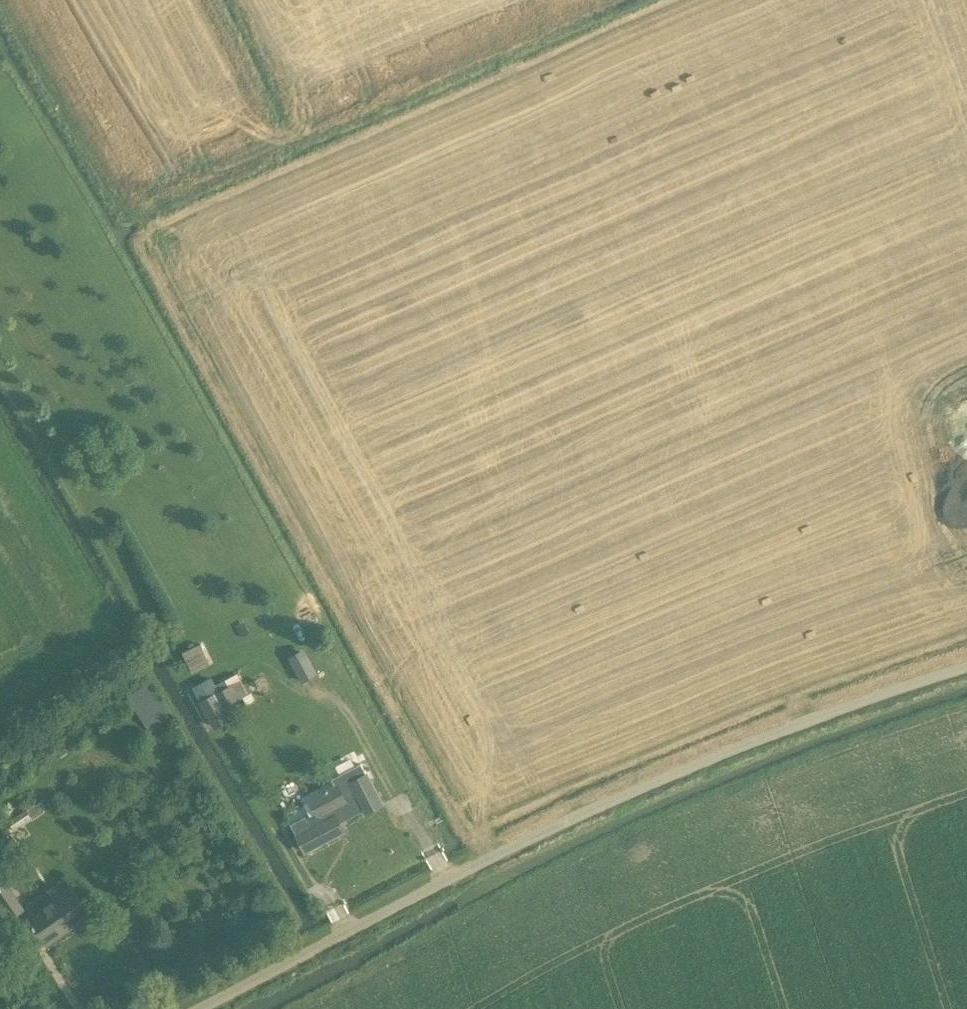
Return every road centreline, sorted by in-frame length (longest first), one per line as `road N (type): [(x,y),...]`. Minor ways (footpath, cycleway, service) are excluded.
road 1 (unclassified): [(201,1008),(739,748),(966,671)]

